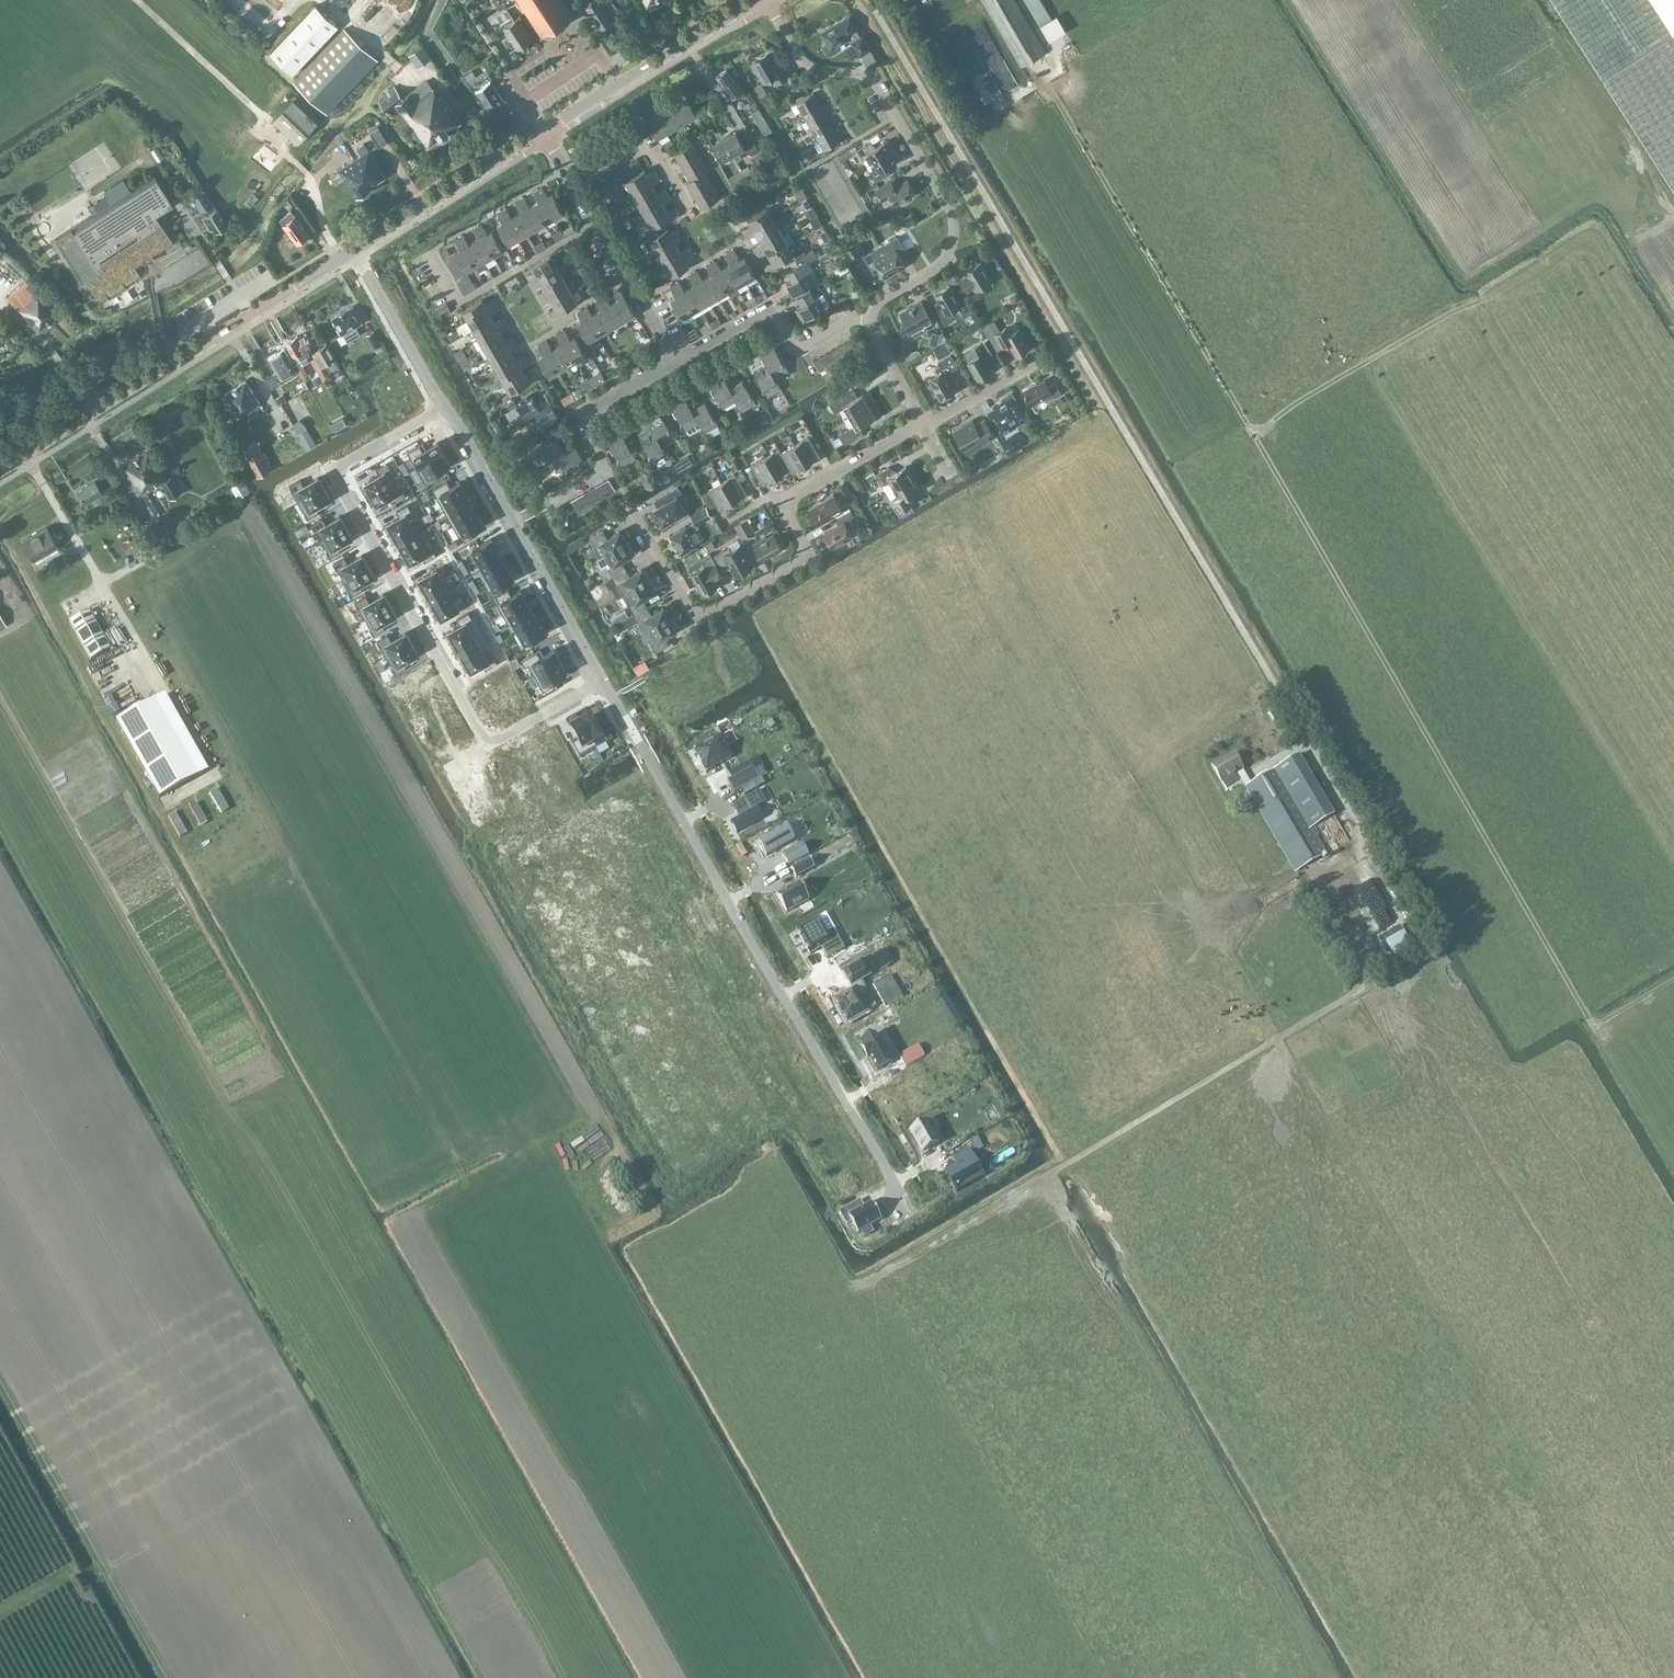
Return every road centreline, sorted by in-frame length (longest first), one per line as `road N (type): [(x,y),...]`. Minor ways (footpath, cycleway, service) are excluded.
road 1 (residential): [(904,1200),(601,680)]
road 2 (residential): [(865,322),(948,250),(950,212),(882,94),(855,73),(804,64),(766,0)]
road 3 (residential): [(489,746),(336,470),(447,409)]
road 4 (tertiary): [(0,471),(354,251)]
road 5 (residential): [(783,502),(806,544),(804,563),(713,614),(684,606),(630,506)]
road 6 (residential): [(601,680),(447,409)]
road 7 (tertiary): [(540,131),(760,0)]
road 8 (residential): [(675,362),(769,310),(790,346),(803,348),(854,319),(865,322)]
road 9 (tertiary): [(354,251),(540,131)]
road 10 (residential): [(430,255),(457,303),(595,221)]
road 11 (residential): [(447,409),(354,251)]
road 12 (residential): [(697,220),(648,141),(572,182)]
road 13 (residential): [(609,467),(580,417),(675,362)]
road 14 (residential): [(675,362),(595,221)]
road 15 (residential): [(783,502),(924,428)]
road 16 (residential): [(924,428),(1044,358)]
road 17 (residential): [(601,680),(489,746)]
road 18 (residential): [(924,428),(865,322)]

